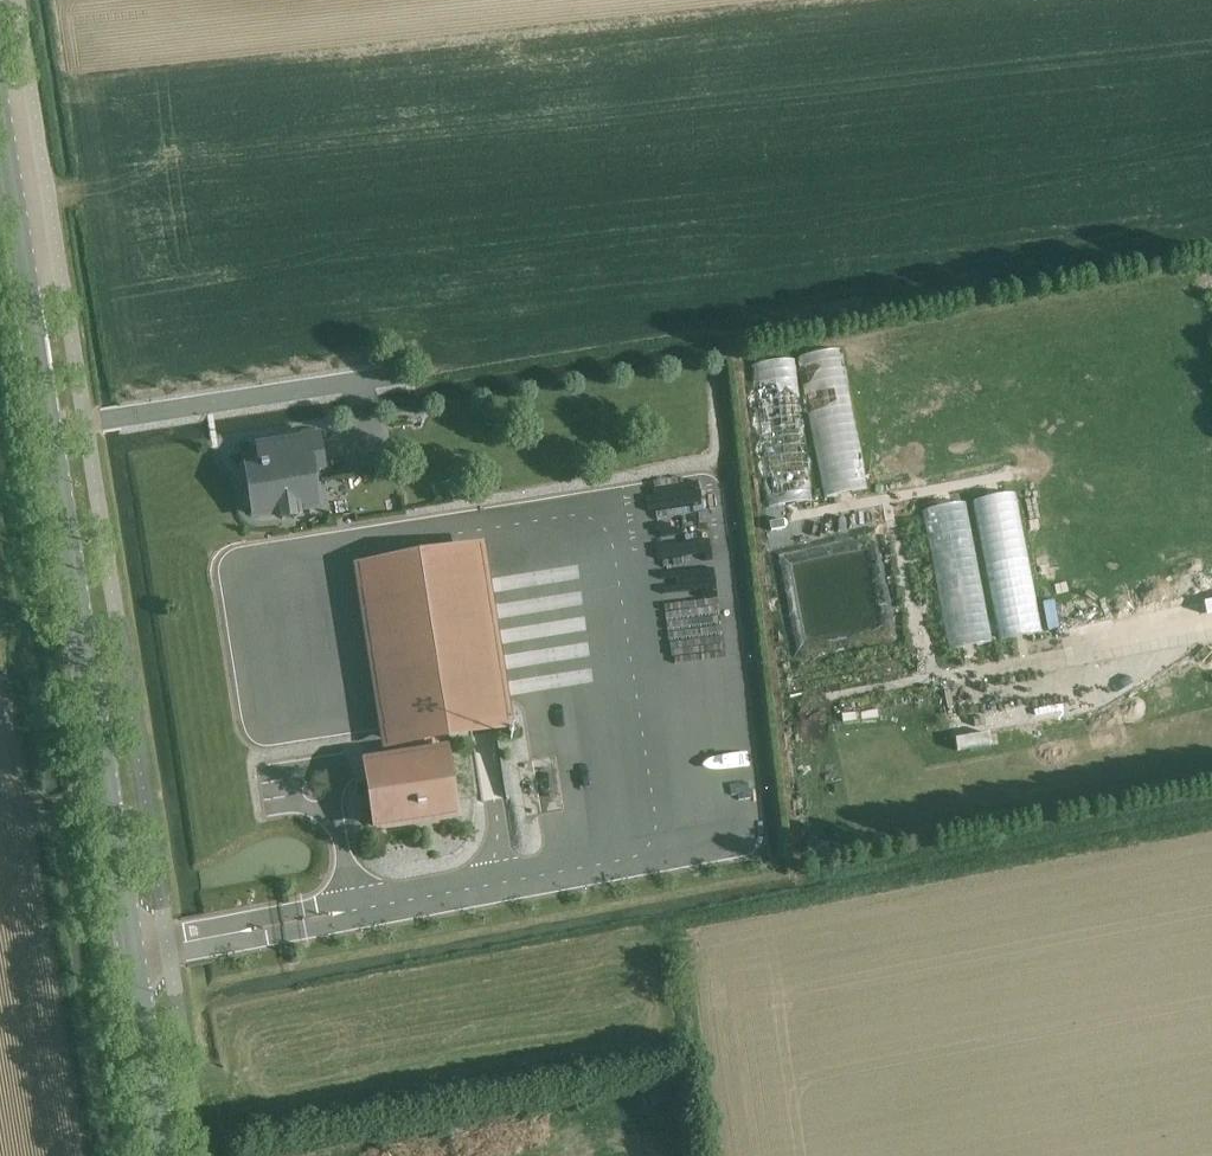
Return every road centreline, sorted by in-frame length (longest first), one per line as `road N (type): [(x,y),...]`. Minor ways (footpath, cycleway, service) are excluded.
road 1 (tertiary): [(168,1155),(0,98)]

